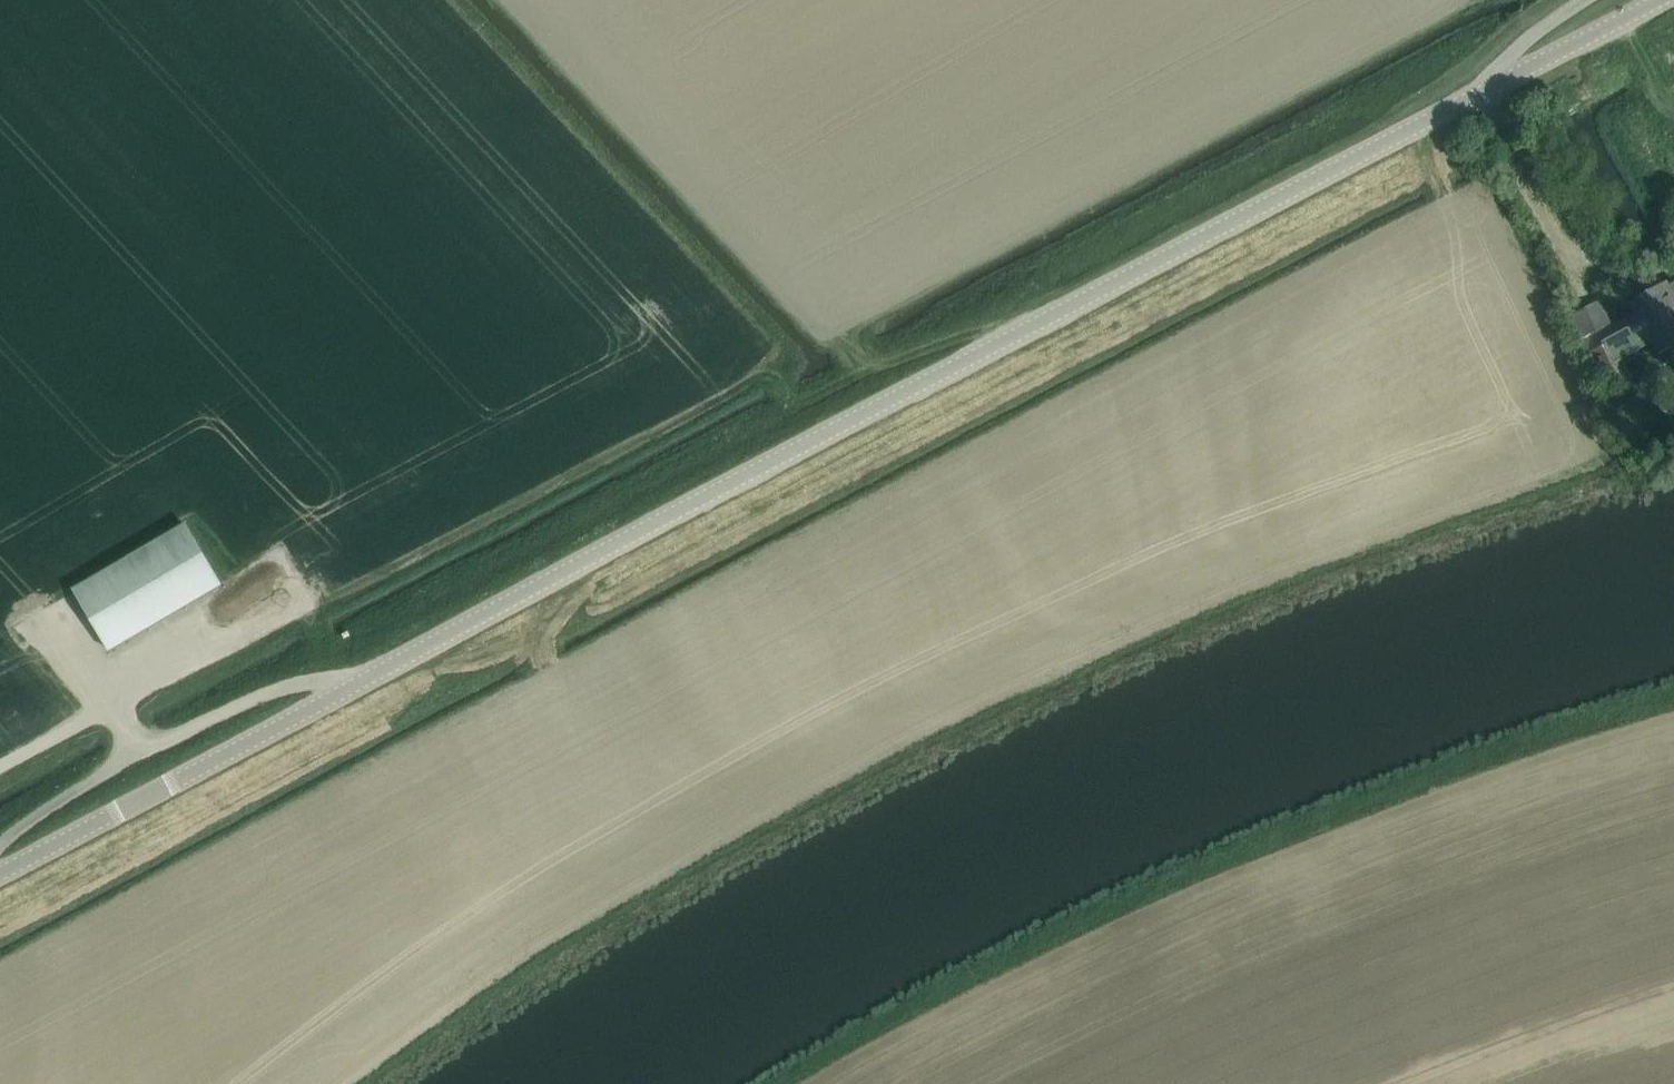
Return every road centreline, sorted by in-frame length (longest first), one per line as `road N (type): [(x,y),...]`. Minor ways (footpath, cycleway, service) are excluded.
road 1 (tertiary): [(0,879),(1671,0)]

